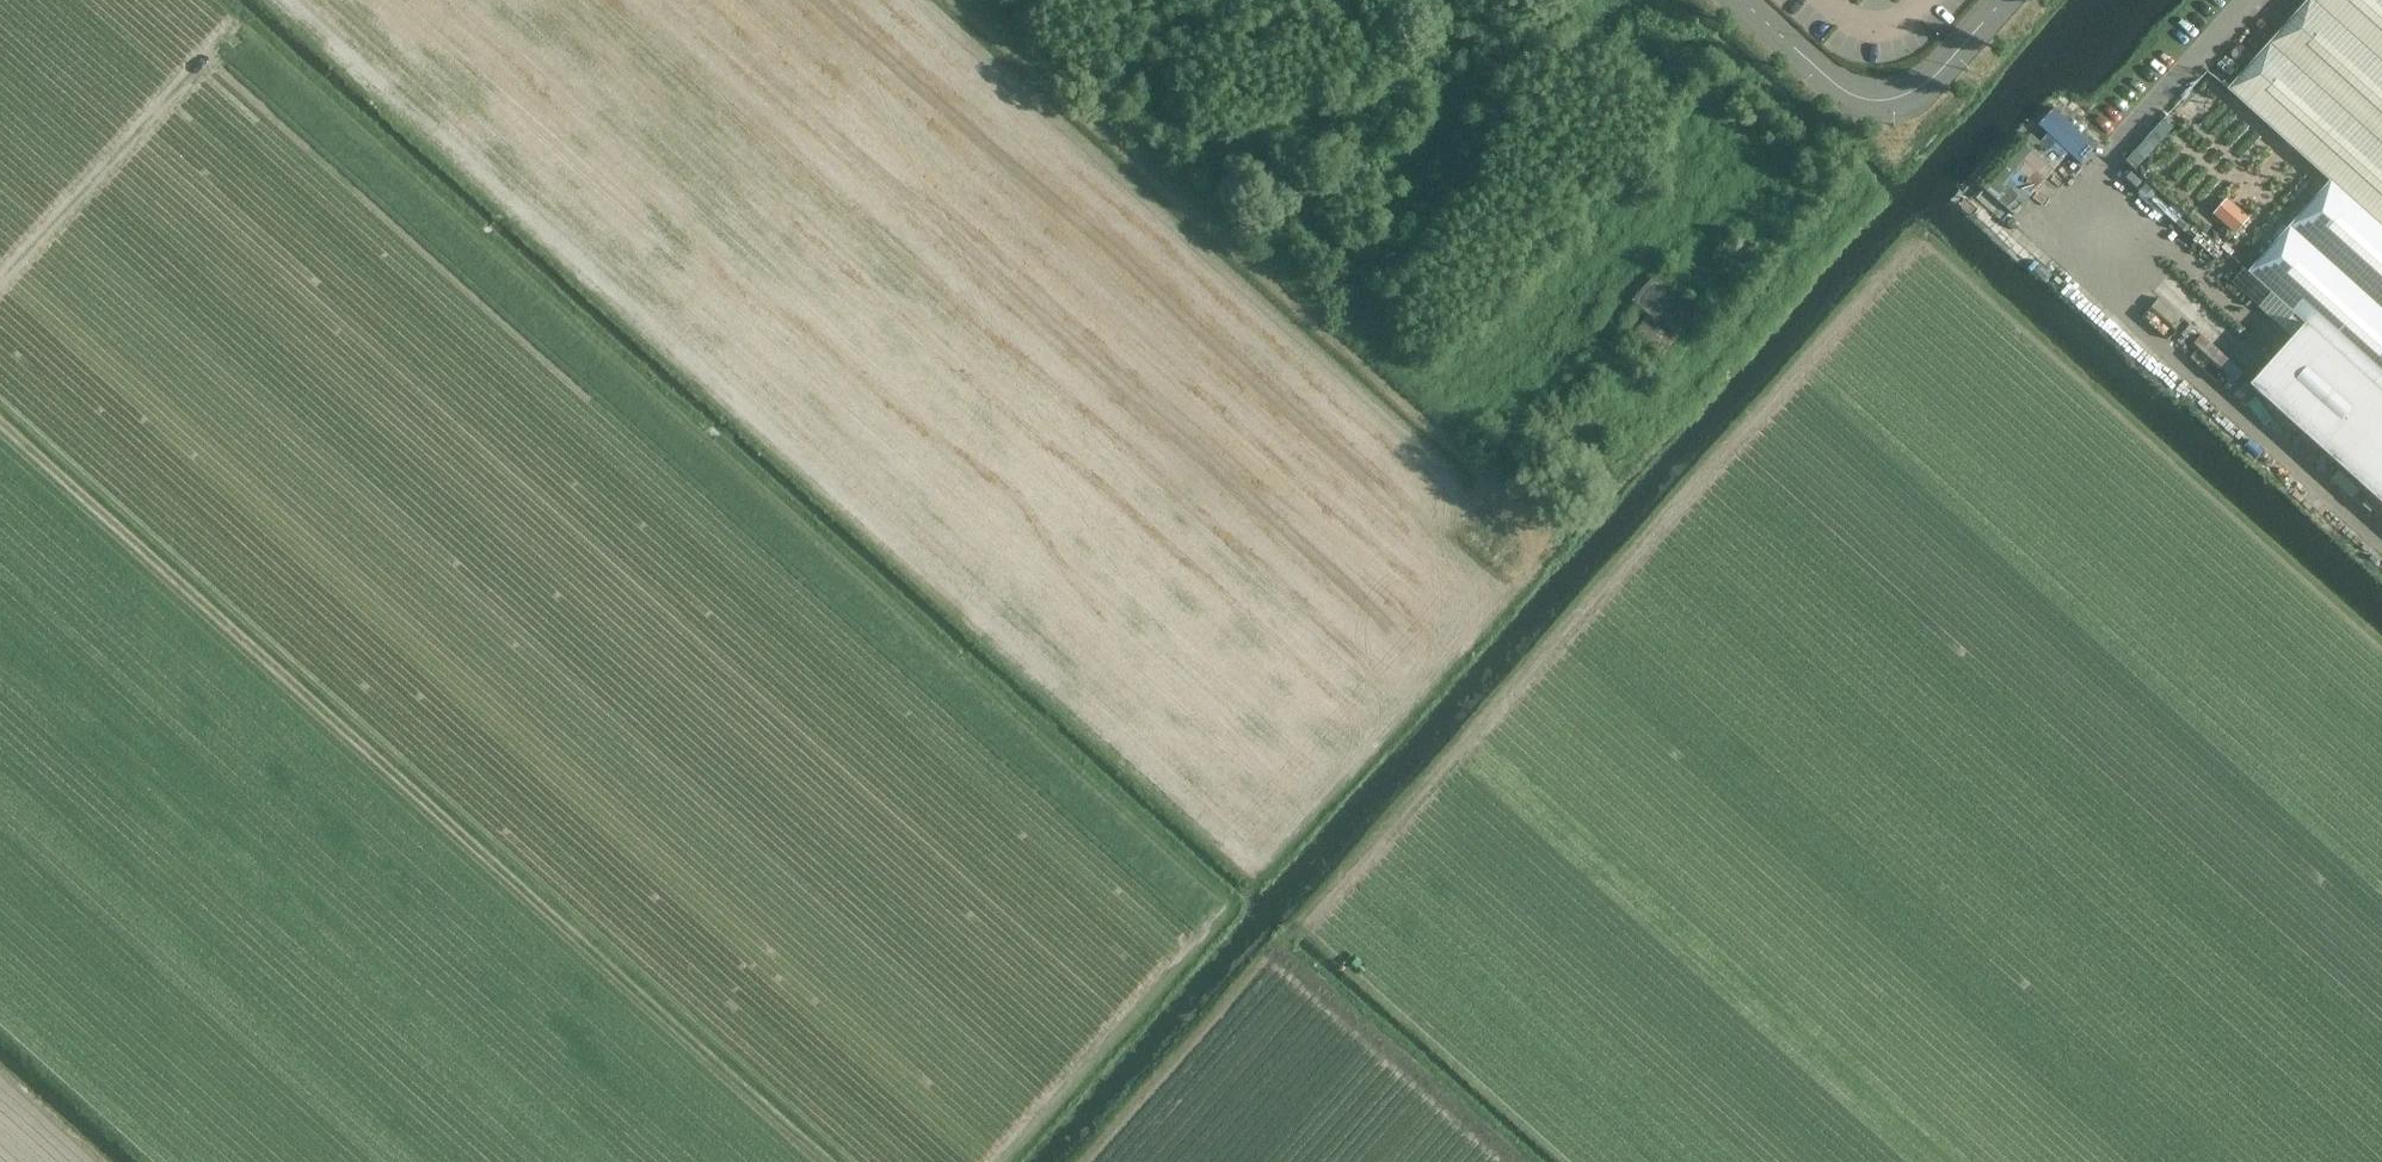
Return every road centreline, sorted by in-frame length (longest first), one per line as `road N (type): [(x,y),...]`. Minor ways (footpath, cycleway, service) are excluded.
road 1 (track): [(1914,238),(1091,1161)]
road 2 (unclassified): [(1742,0),(1833,86),(1887,99),(1939,71),(2003,0)]

